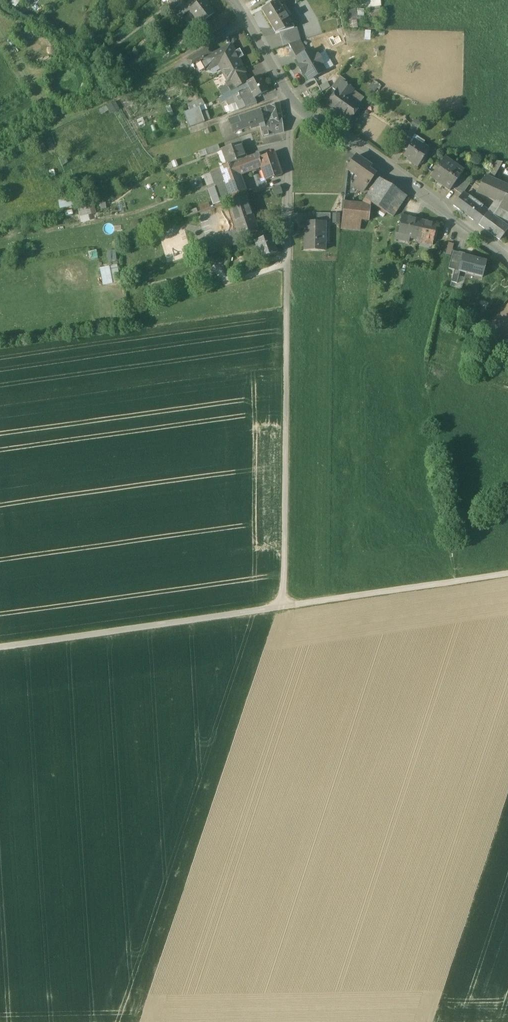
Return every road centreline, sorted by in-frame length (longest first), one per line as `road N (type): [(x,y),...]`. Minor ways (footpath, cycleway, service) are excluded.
road 1 (track): [(0,648),(507,573)]
road 2 (track): [(289,263),(283,606)]
road 3 (track): [(0,151),(246,19)]
road 4 (tertiary): [(292,100),(507,264)]
road 5 (residential): [(292,100),(289,263)]

